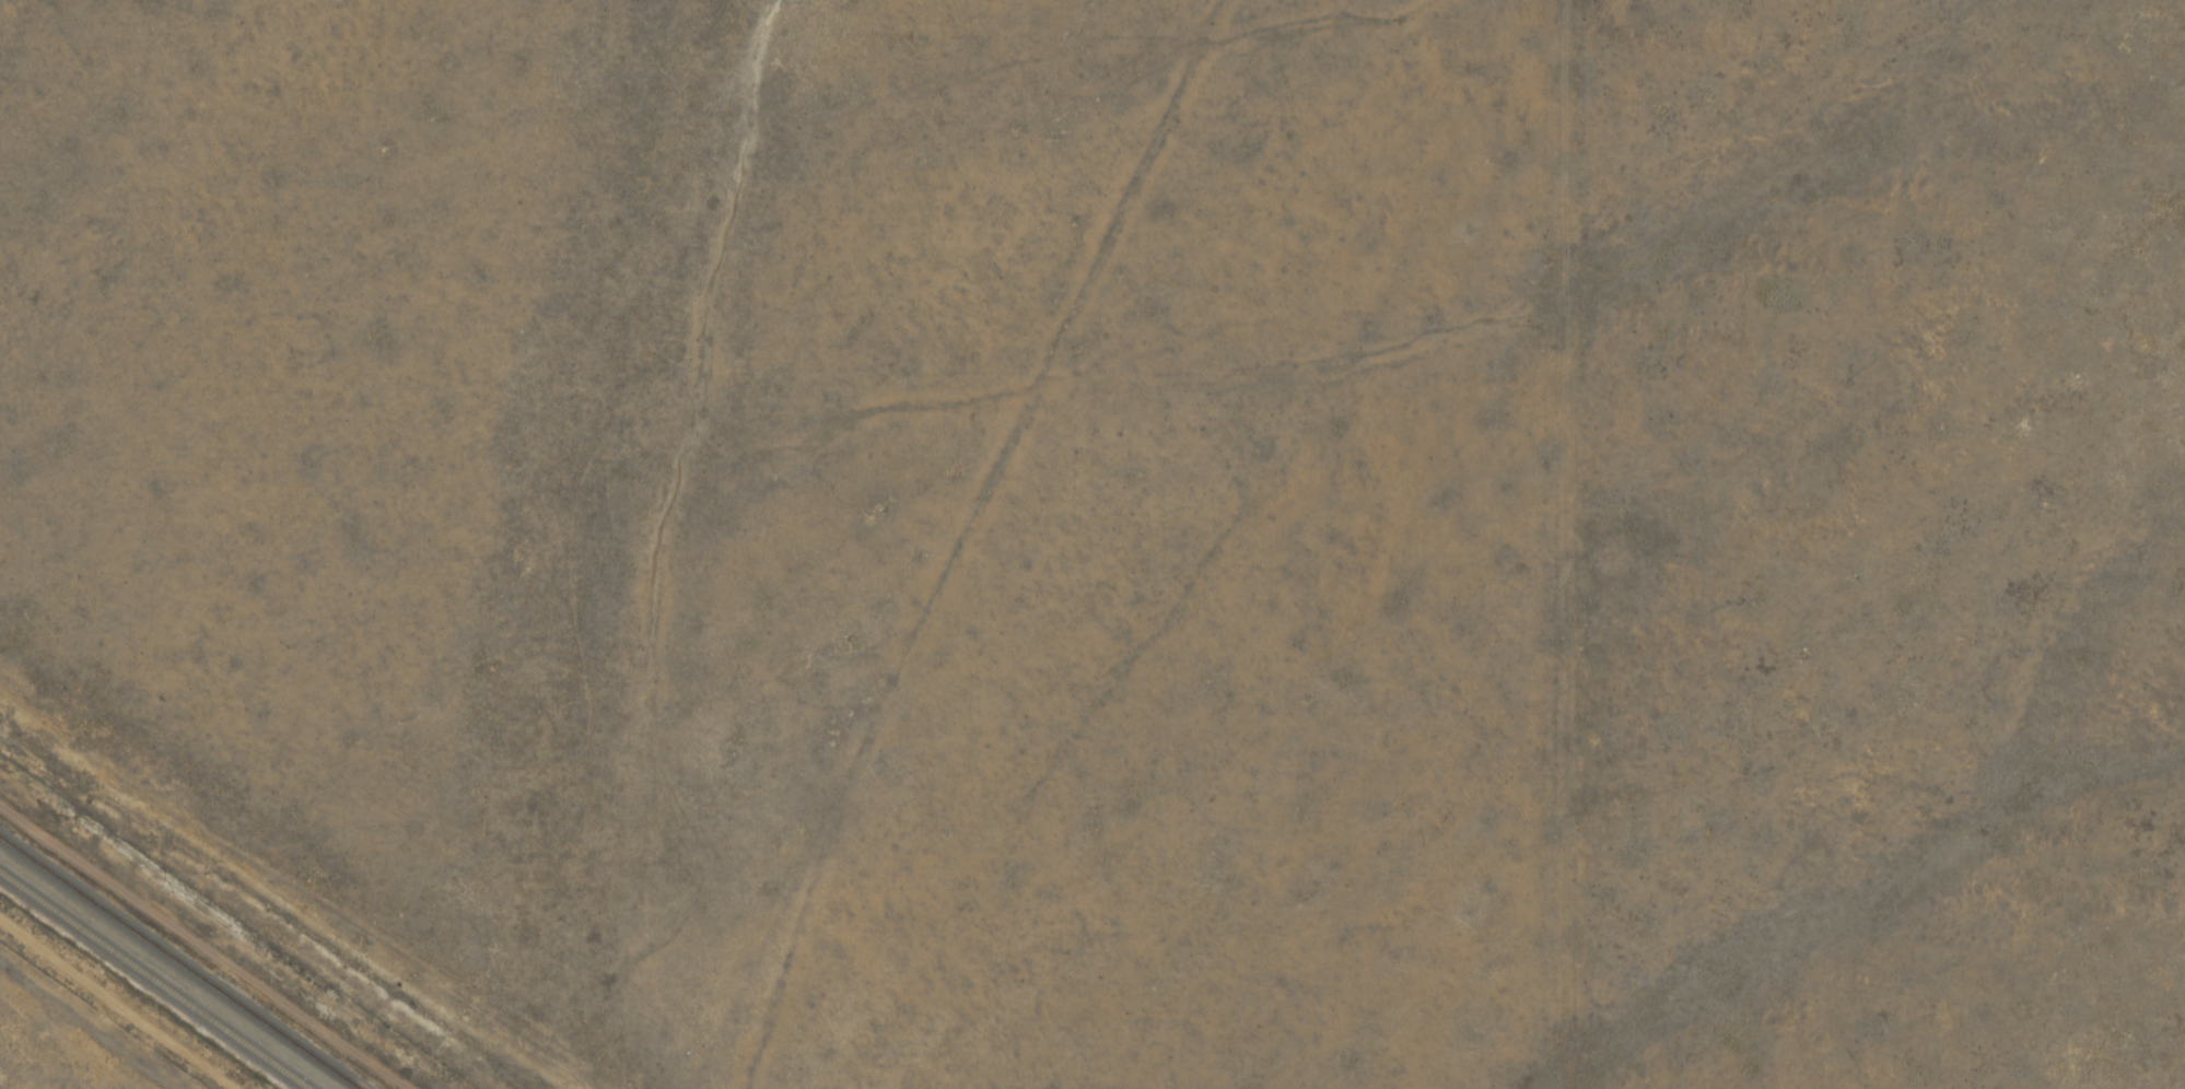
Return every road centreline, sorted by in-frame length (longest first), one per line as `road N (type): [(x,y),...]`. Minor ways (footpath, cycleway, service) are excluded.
road 1 (track): [(1537,1088),(1560,0)]
road 2 (residential): [(117,1088),(0,1013)]

